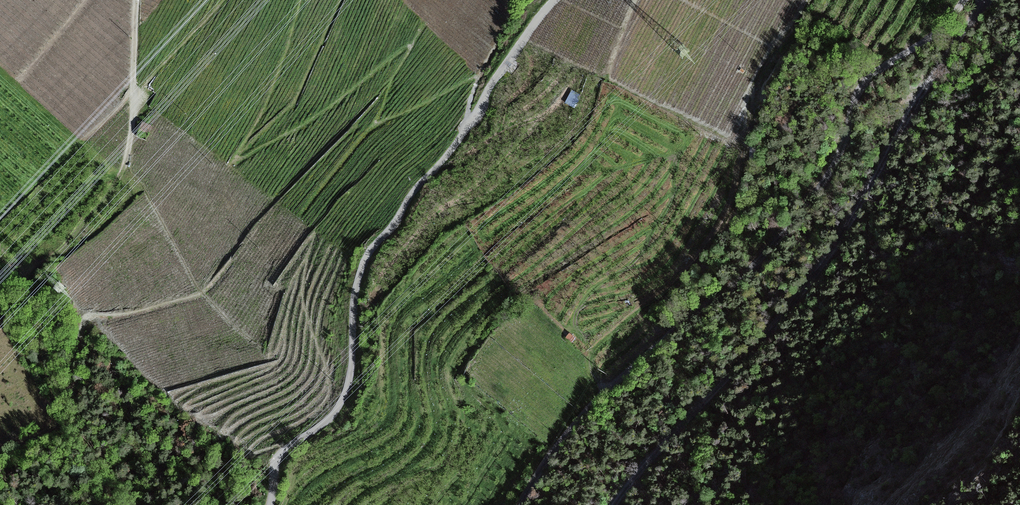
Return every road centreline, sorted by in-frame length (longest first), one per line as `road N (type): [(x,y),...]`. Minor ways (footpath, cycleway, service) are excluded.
road 1 (unclassified): [(520,504),(590,407),(783,238),(831,176),(850,112),(870,84),(963,0)]
road 2 (unclassified): [(555,0),(371,250),(355,292),(345,397),(330,418),(279,455),(269,504)]
road 3 (unclassified): [(612,504),(832,247),(950,46)]
road 4 (track): [(28,290),(125,163),(136,0)]

